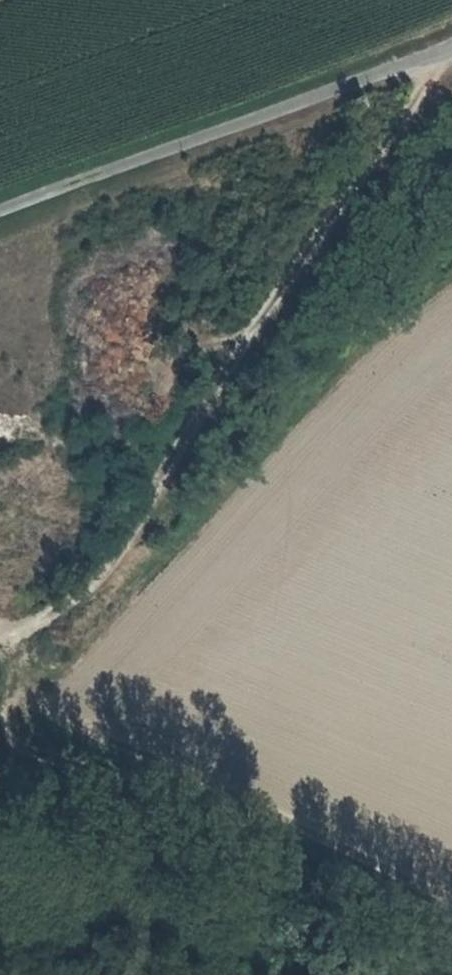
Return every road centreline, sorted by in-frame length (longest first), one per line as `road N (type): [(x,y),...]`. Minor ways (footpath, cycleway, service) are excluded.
road 1 (track): [(442,53),(87,582),(0,667)]
road 2 (unclassified): [(0,213),(451,49)]

